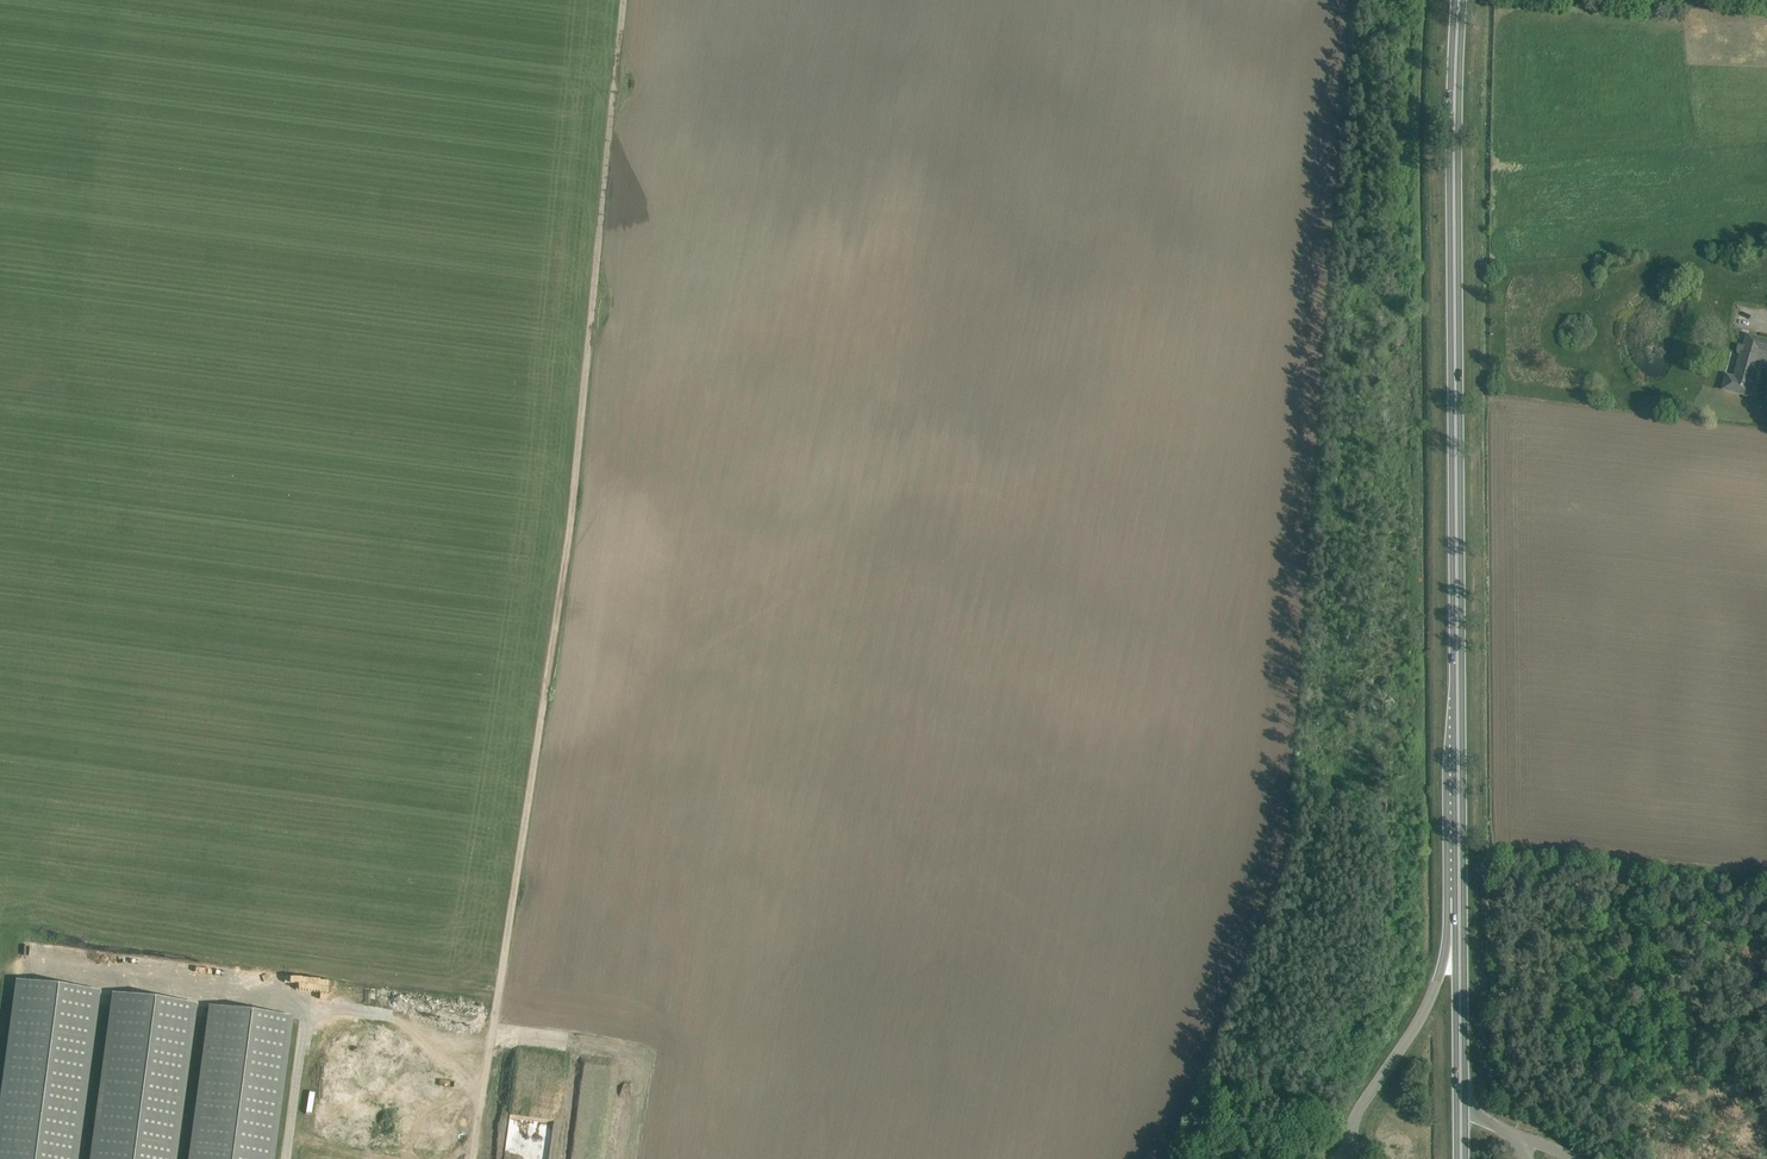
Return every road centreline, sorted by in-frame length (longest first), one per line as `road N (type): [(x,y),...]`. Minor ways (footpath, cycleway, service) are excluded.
road 1 (track): [(624,0),(572,512),(473,1158)]
road 2 (primary): [(1462,1158),(1460,0)]

